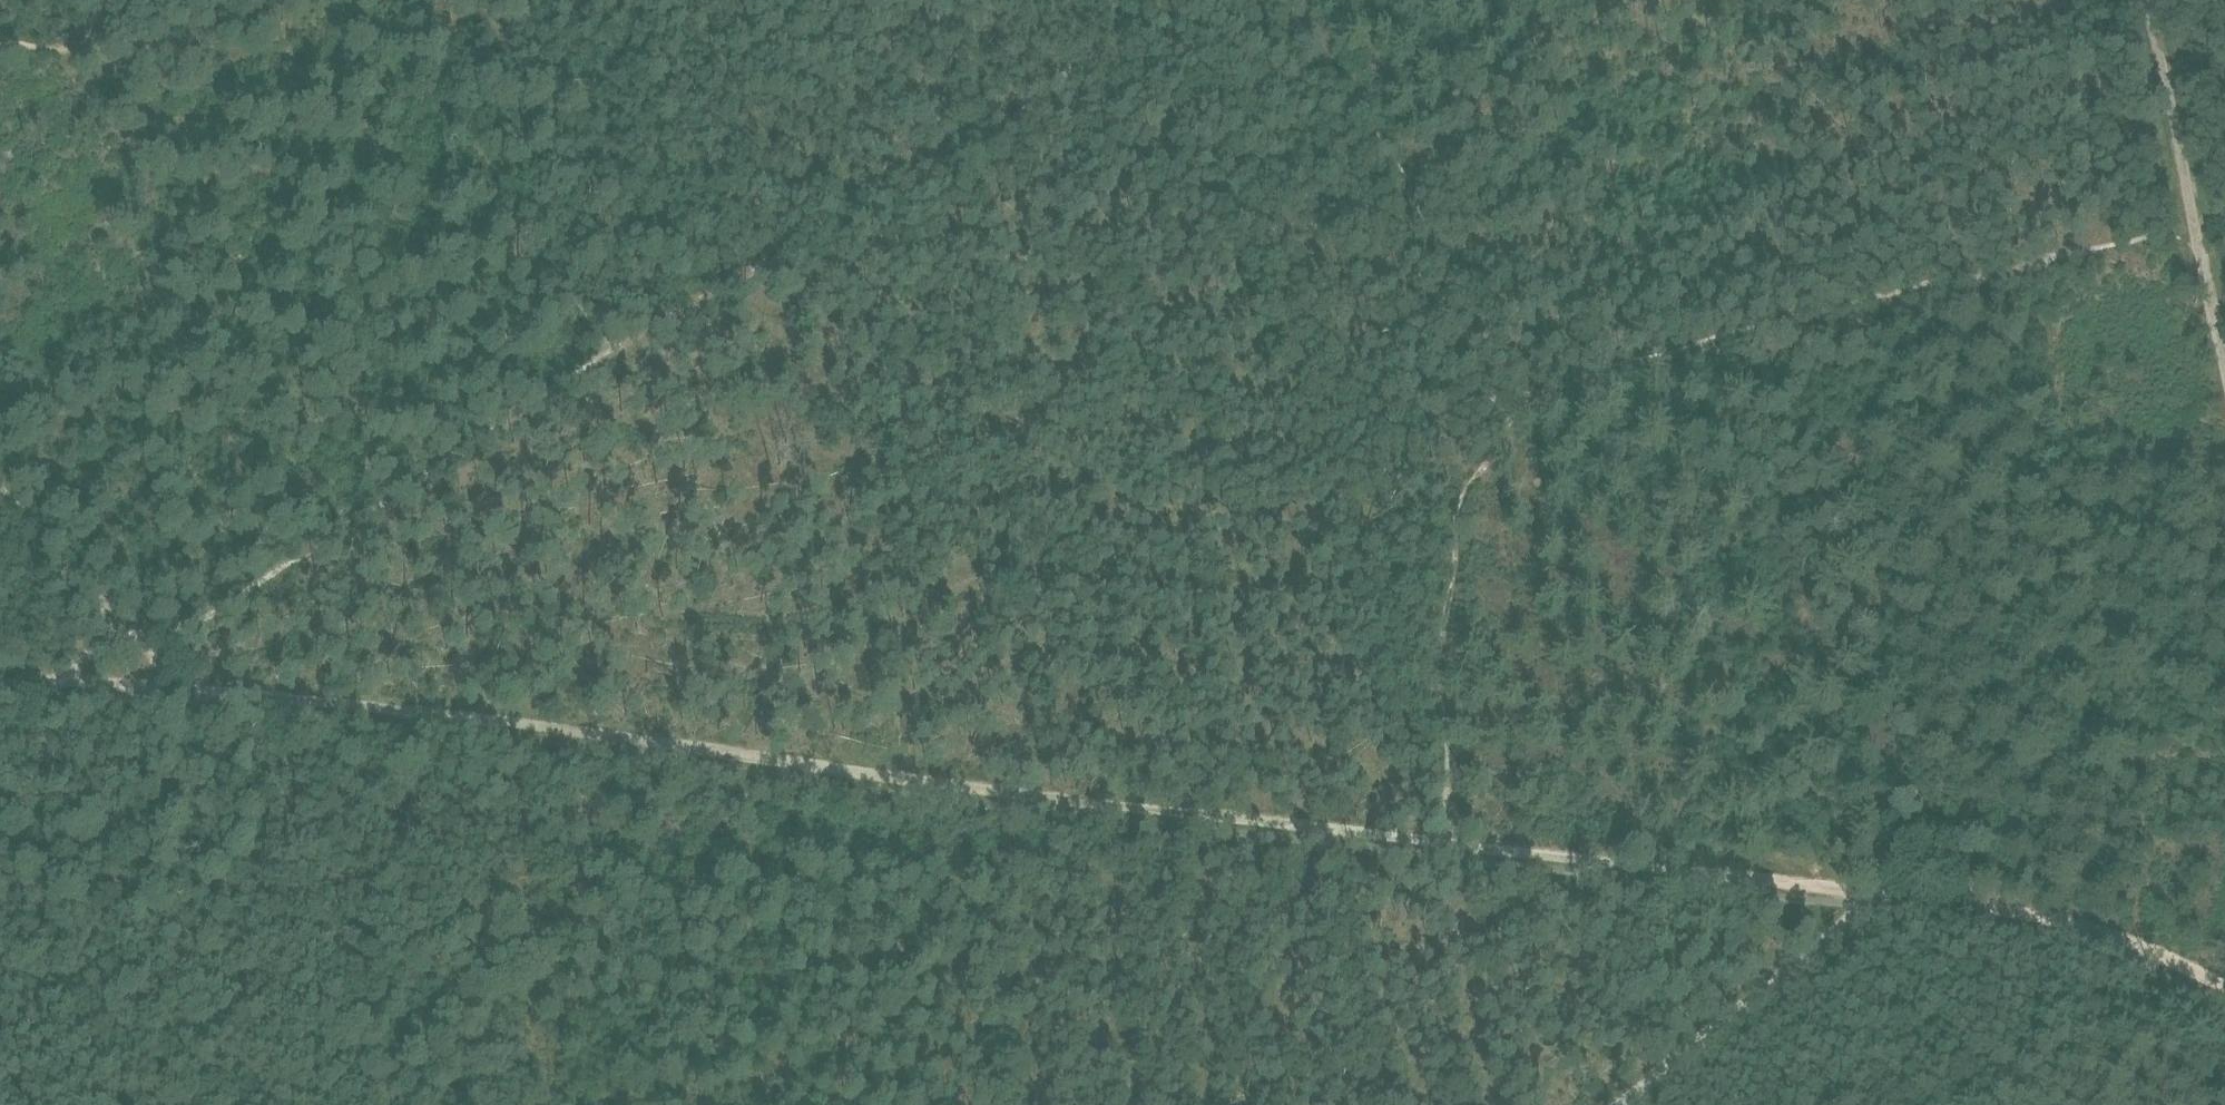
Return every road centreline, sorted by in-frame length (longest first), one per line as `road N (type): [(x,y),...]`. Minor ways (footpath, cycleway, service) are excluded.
road 1 (track): [(2224,987),(2133,945),(1972,906),(201,692)]
road 2 (track): [(2145,0),(2224,365)]
road 3 (track): [(1619,1104),(1822,952),(1877,908),(1881,894)]
road 4 (track): [(201,692),(70,682),(0,688)]

